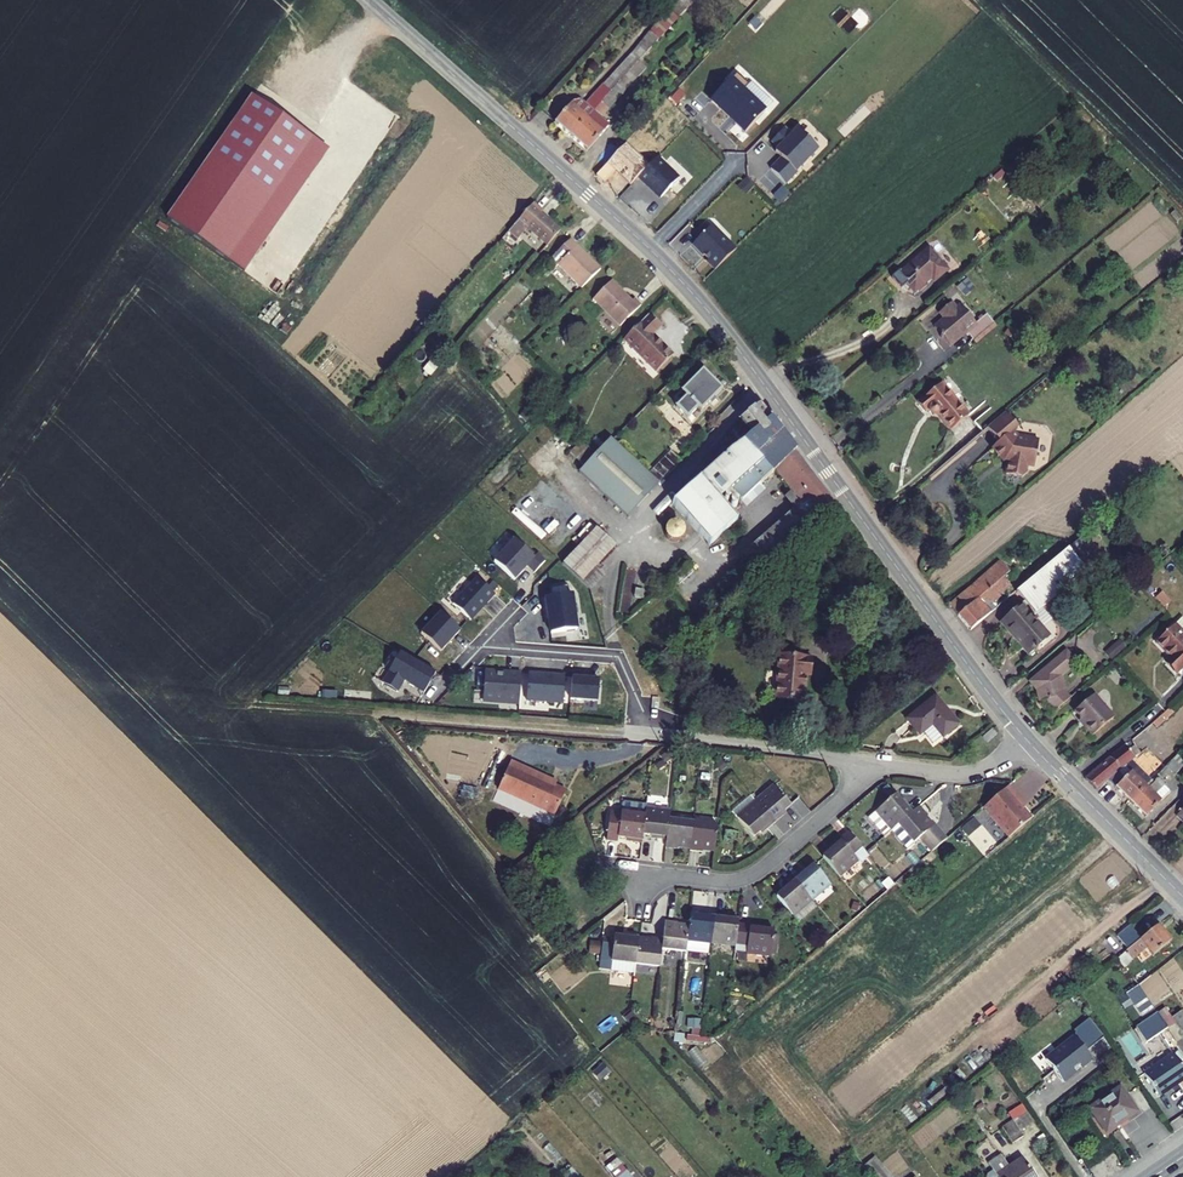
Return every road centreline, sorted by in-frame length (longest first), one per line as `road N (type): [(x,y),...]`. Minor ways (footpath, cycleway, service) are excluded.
road 1 (tertiary): [(368,0),(701,304),(1024,737)]
road 2 (track): [(625,736),(258,703)]
road 3 (residential): [(869,763),(840,804),(751,876),(721,881),(607,868)]
road 4 (residential): [(652,739),(618,657),(482,647)]
road 5 (tertiary): [(1024,737),(1182,897)]
road 6 (residential): [(869,763),(652,739)]
road 7 (residential): [(1024,737),(997,760),(965,771),(869,763)]

